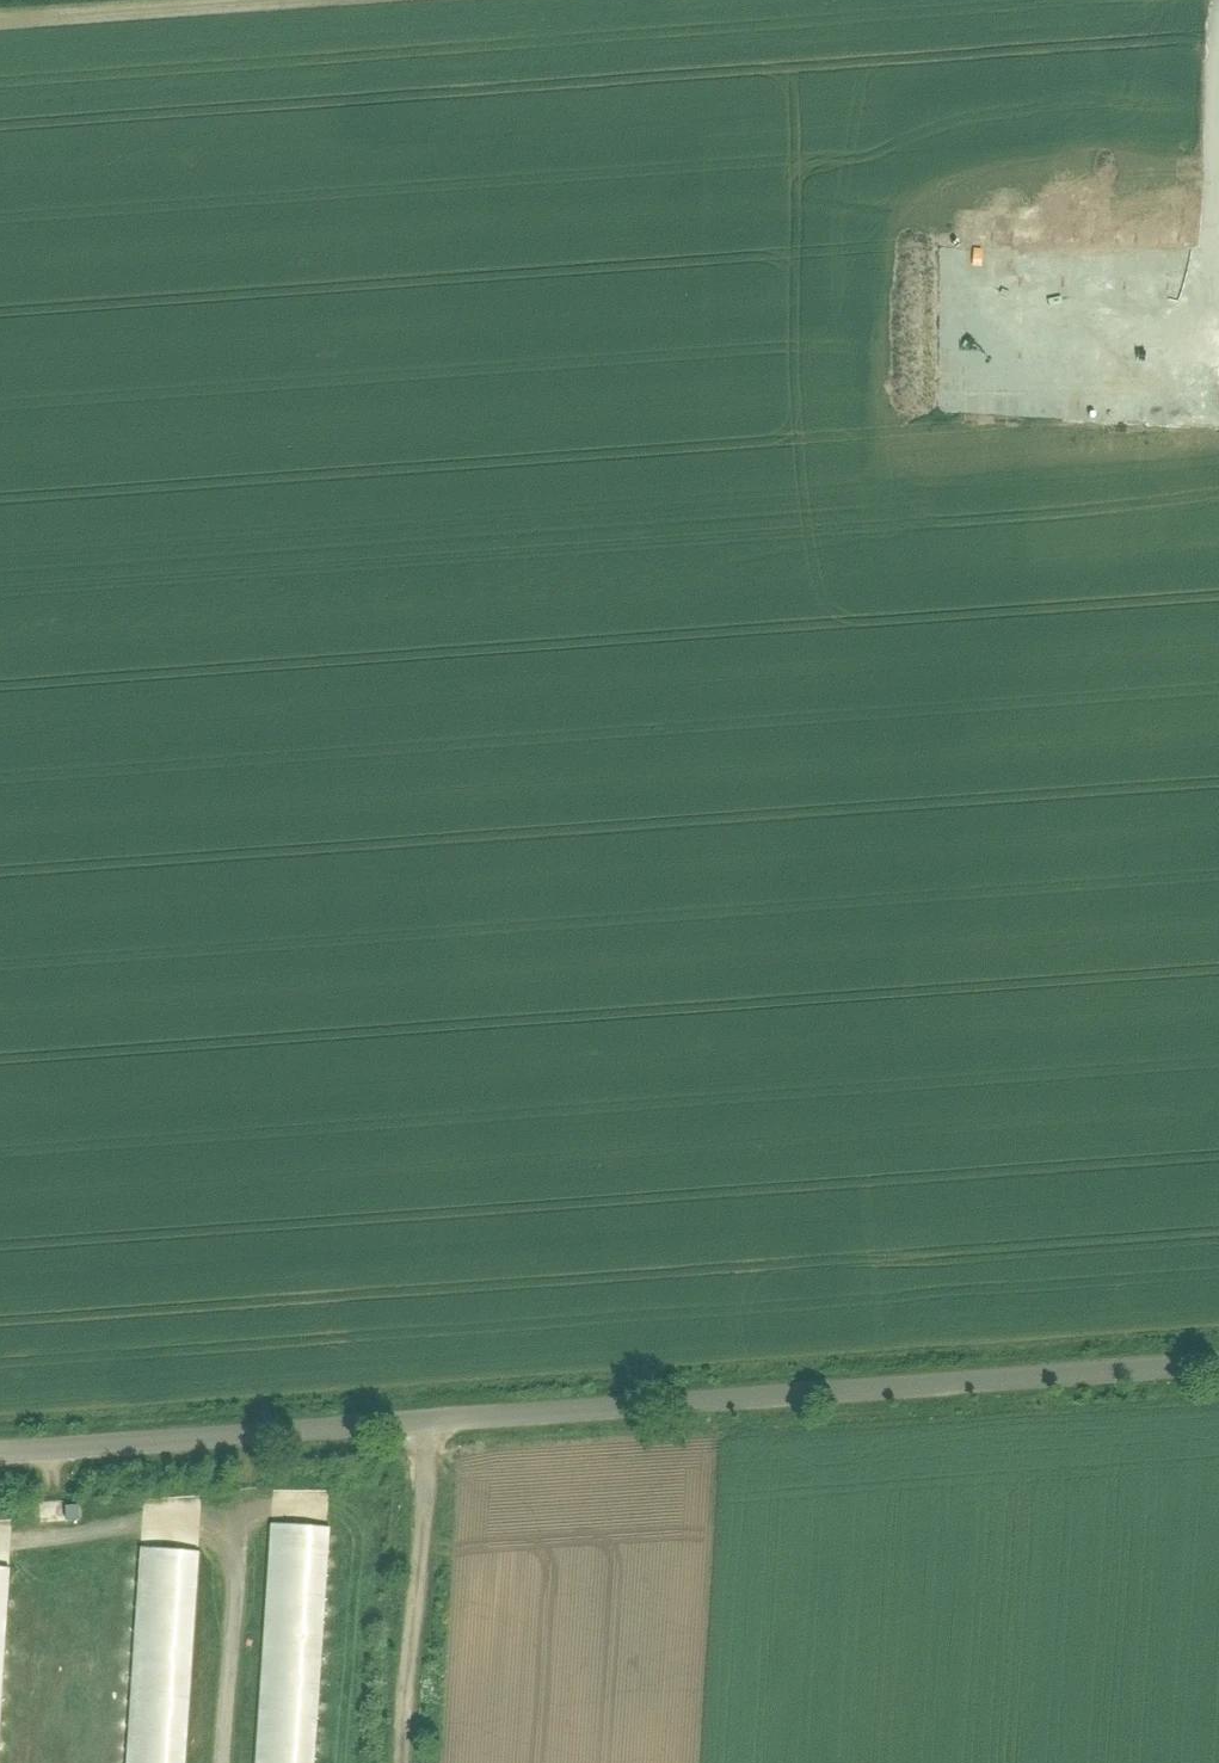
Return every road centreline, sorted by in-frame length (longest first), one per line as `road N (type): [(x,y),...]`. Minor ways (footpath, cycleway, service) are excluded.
road 1 (unclassified): [(1218,1369),(0,1460)]
road 2 (track): [(426,1430),(404,1762)]

